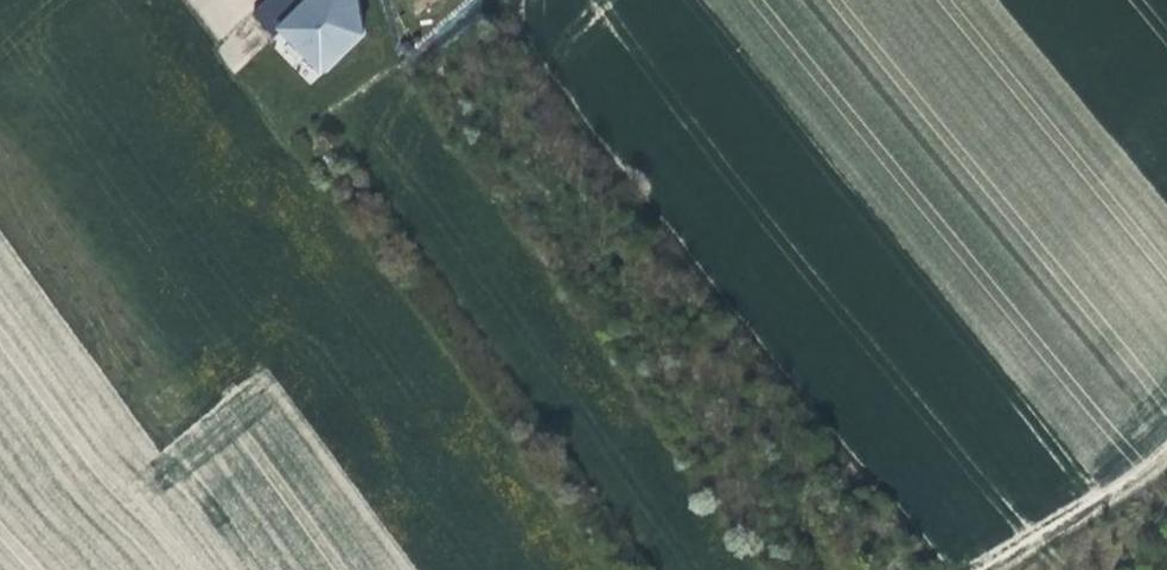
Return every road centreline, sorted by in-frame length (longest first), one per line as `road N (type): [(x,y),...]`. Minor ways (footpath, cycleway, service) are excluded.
road 1 (track): [(986,569),(1132,490),(1166,455)]

